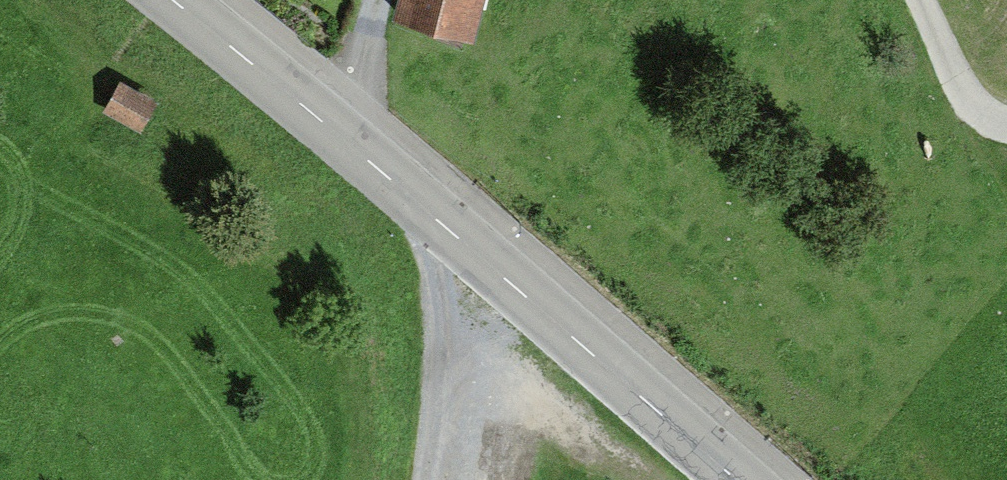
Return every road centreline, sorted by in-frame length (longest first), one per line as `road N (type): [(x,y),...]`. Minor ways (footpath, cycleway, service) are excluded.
road 1 (residential): [(170,0),(335,133),(462,221),(751,479)]
road 2 (track): [(462,221),(448,479)]
road 3 (track): [(1006,126),(957,92),(920,0)]
road 4 (track): [(383,0),(358,92),(335,133)]

